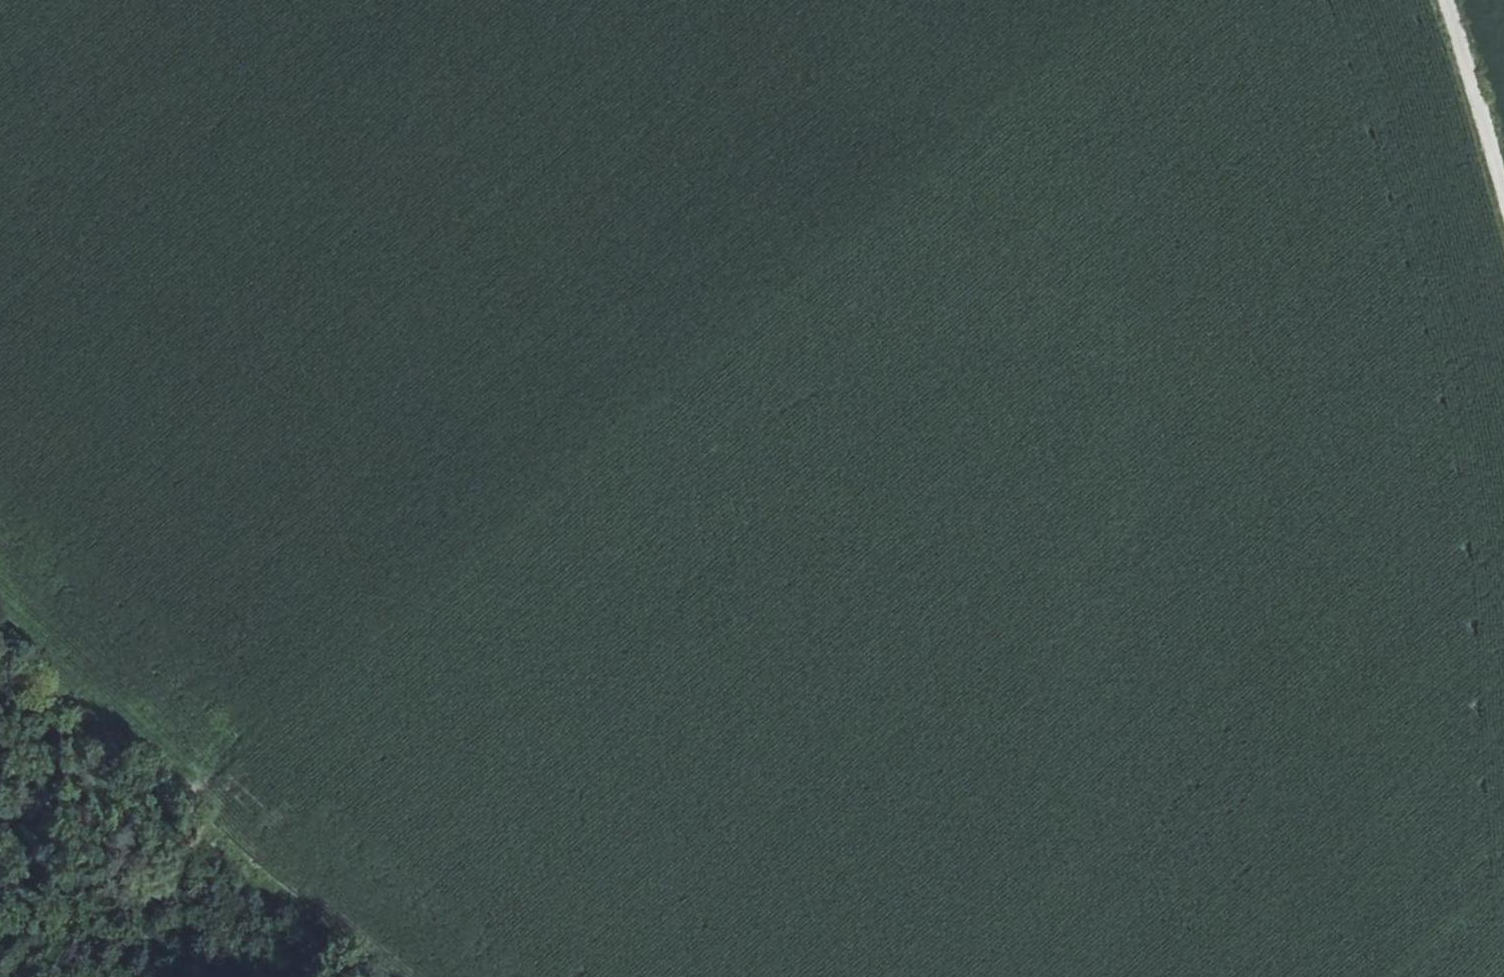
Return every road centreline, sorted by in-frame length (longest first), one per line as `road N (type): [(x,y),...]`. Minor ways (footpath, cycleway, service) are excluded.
road 1 (track): [(1503,194),(1447,0)]

